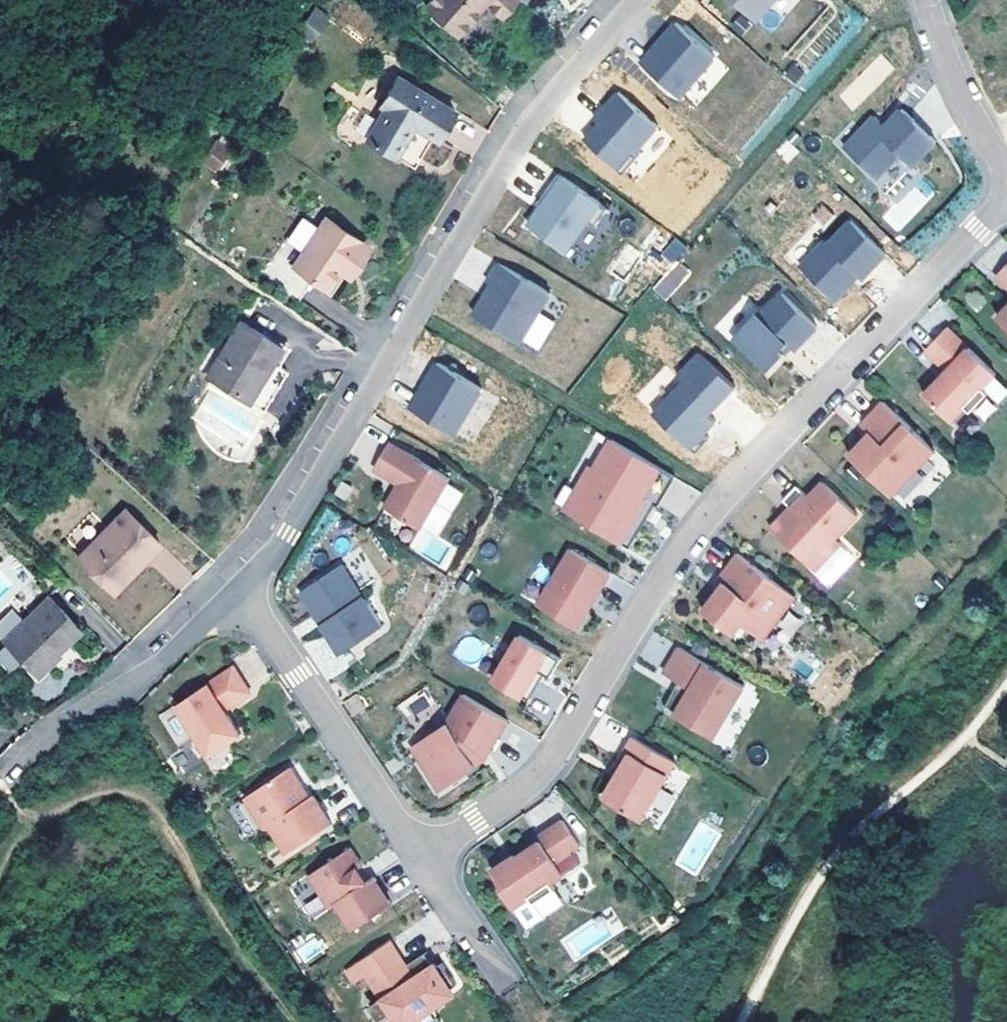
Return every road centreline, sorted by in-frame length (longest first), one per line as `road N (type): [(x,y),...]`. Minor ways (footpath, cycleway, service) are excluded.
road 1 (residential): [(244,591),(421,857),(541,775),(700,535),(1006,204)]
road 2 (residential): [(244,591),(305,507),(528,124),(632,0)]
road 3 (residential): [(0,785),(244,591)]
road 4 (residential): [(1006,187),(941,56),(924,0)]

